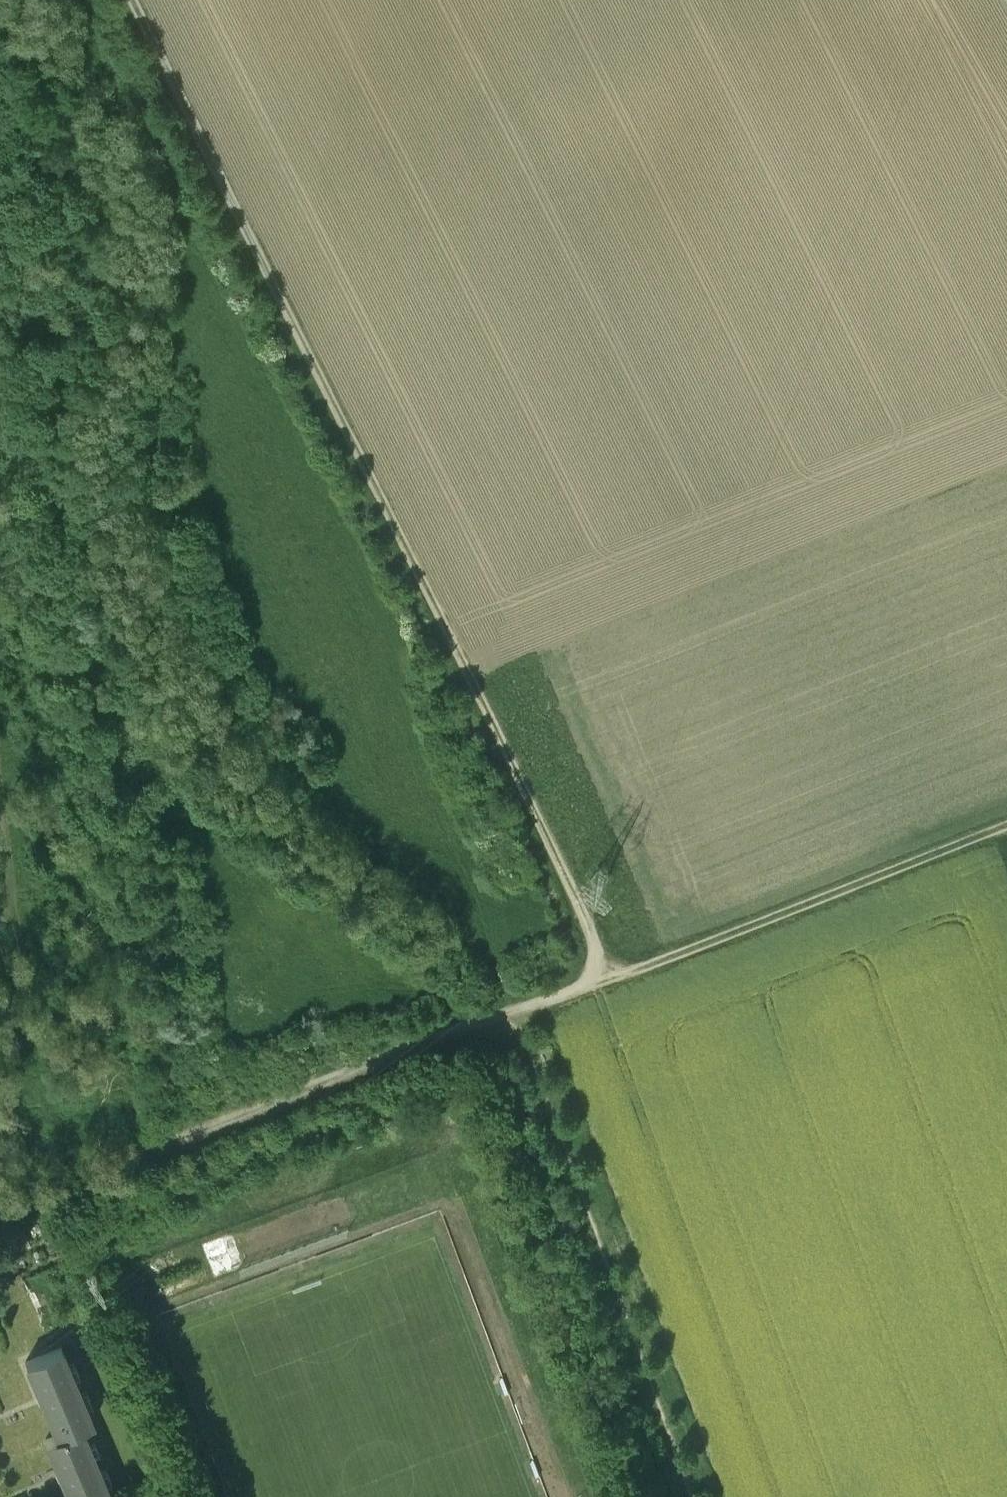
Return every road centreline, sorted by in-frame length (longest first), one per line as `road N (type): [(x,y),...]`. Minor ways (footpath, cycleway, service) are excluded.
road 1 (track): [(134,0),(578,904),(592,943),(587,984)]
road 2 (track): [(0,1217),(200,1125),(691,949),(1006,823)]

